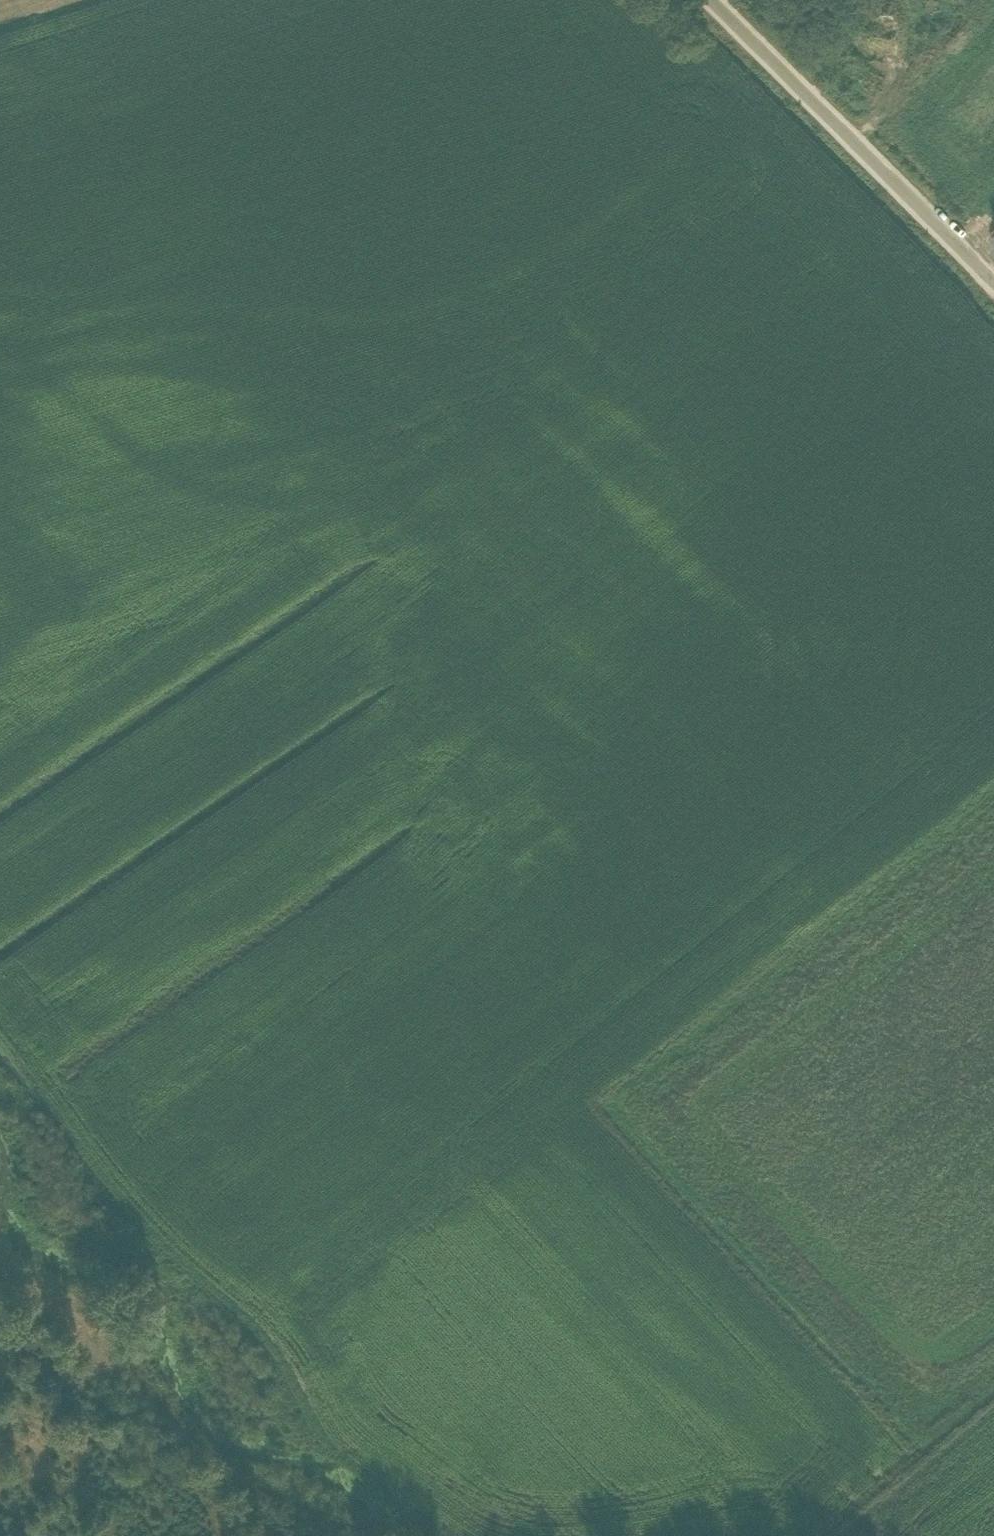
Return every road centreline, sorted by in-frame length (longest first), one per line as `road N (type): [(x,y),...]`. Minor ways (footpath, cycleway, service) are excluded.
road 1 (unclassified): [(993,284),(708,0)]

